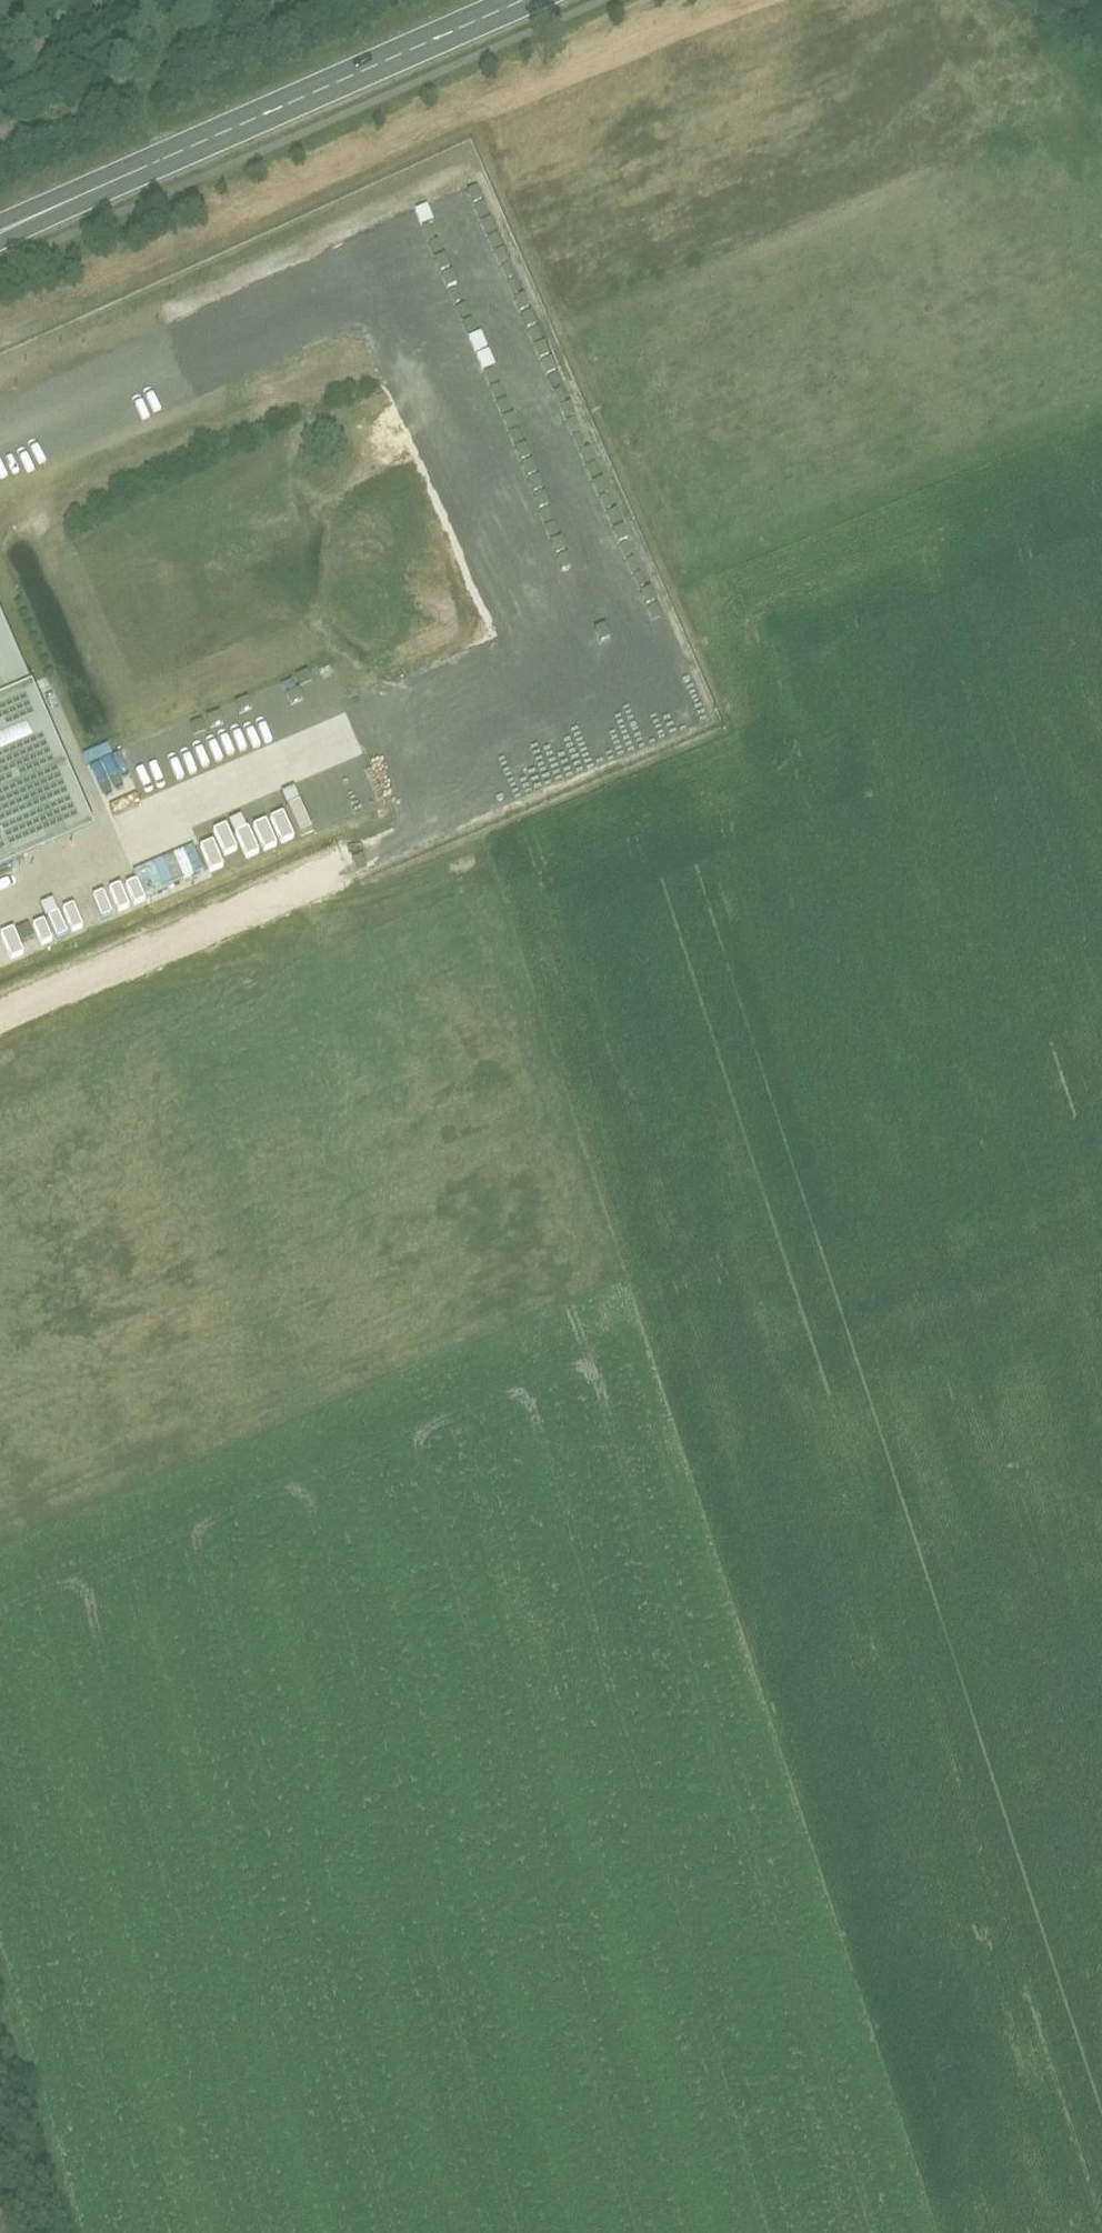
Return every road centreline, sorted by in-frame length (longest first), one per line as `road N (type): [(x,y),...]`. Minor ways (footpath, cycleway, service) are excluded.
road 1 (primary): [(537,0),(0,236)]
road 2 (track): [(54,0),(143,108)]

